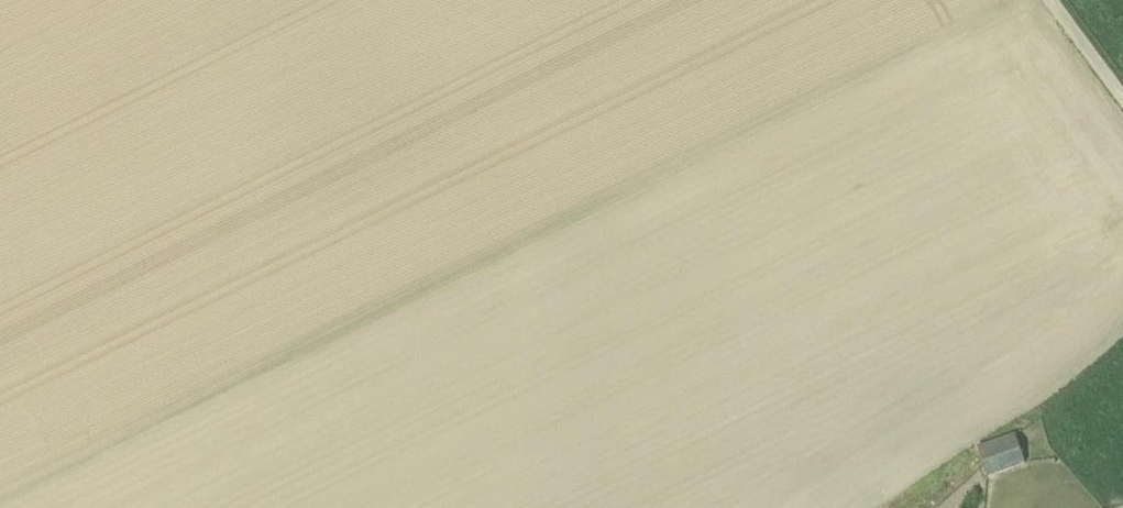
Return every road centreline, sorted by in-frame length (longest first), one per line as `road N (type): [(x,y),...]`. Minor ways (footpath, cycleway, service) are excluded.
road 1 (track): [(1050,0),(1122,98)]

